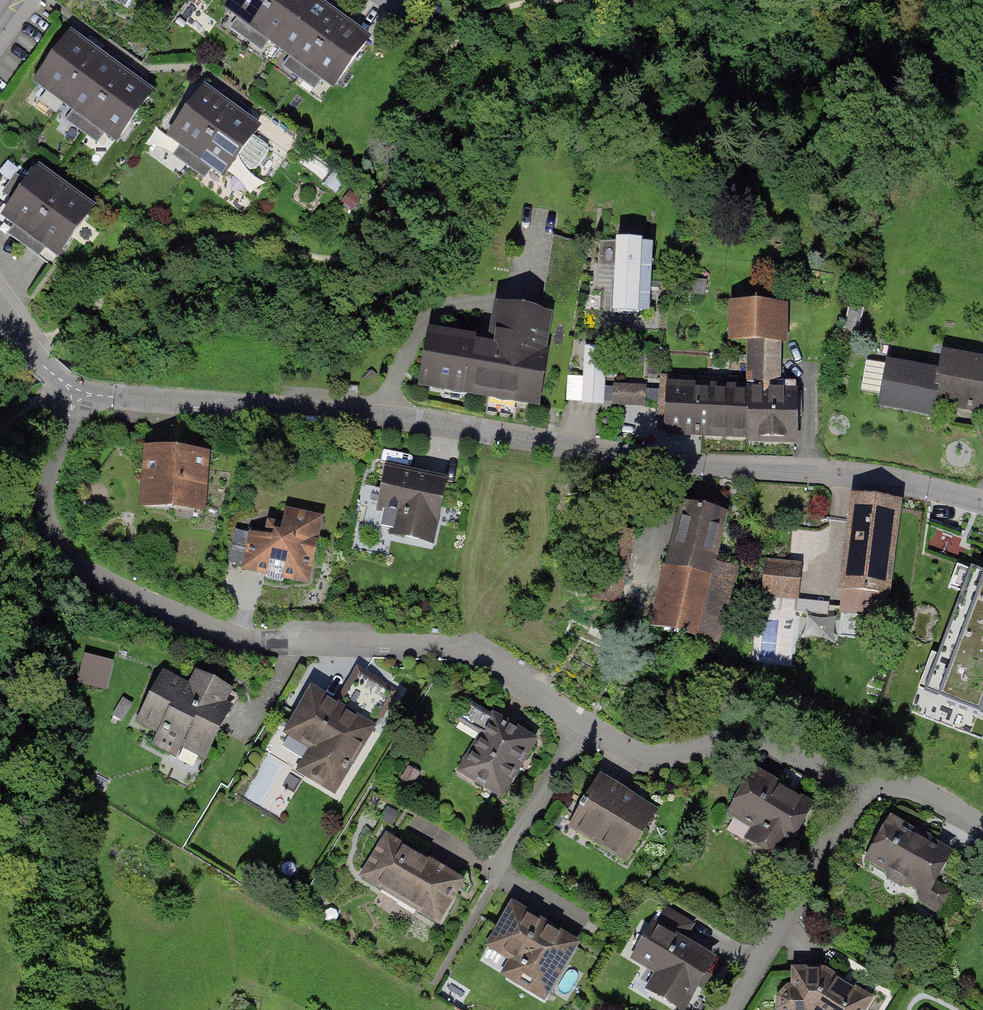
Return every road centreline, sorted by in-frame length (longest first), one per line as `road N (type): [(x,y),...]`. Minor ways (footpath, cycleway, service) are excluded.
road 1 (residential): [(77,396),(44,483),(41,513),(70,562),(105,585),(244,640),(464,652),(626,748),(656,755),(747,740),(913,789),(982,828)]
road 2 (residential): [(77,396),(393,417),(605,453),(902,482),(982,500)]

